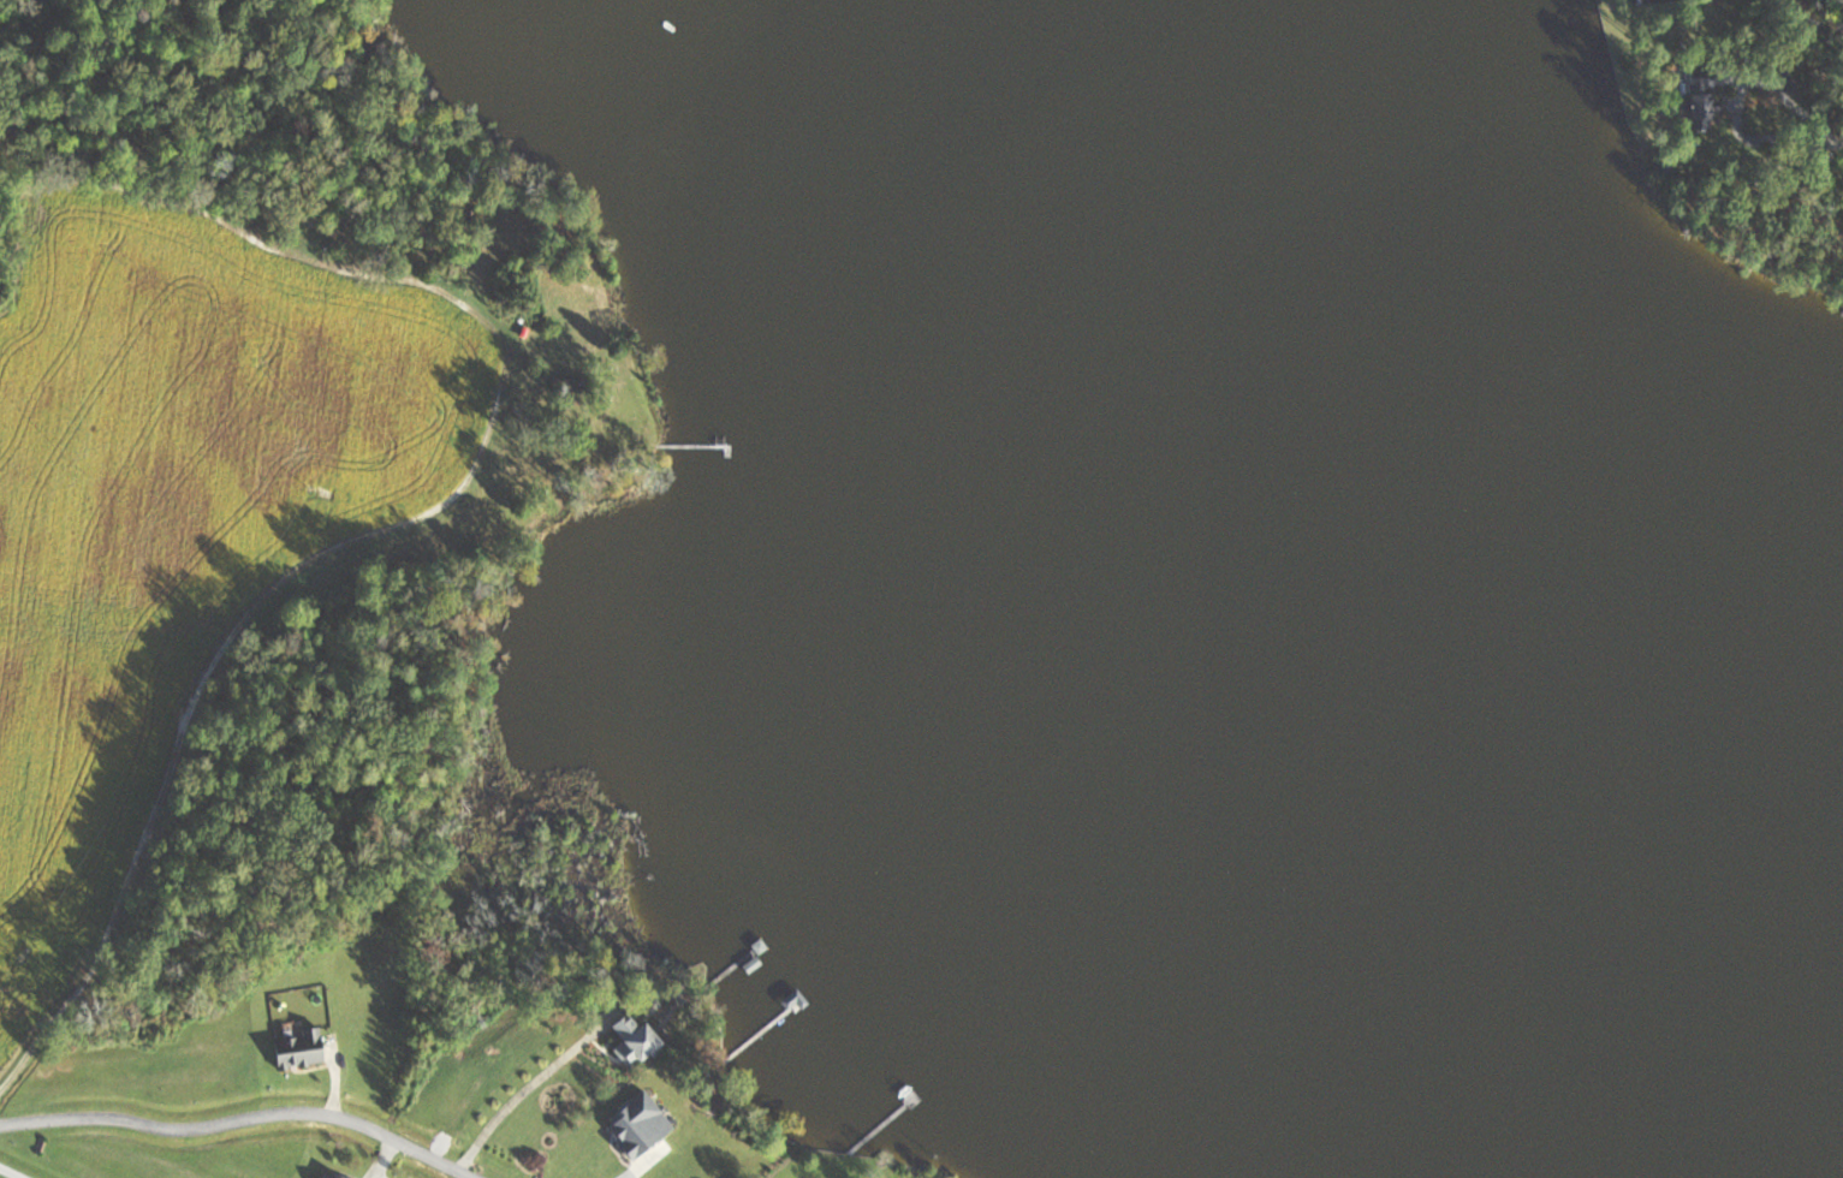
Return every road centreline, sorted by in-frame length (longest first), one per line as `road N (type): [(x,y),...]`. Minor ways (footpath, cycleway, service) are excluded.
road 1 (residential): [(0,1087),(99,952),(226,641)]
road 2 (residential): [(478,1177),(323,1112),(283,1111),(176,1130),(105,1114),(0,1124)]

